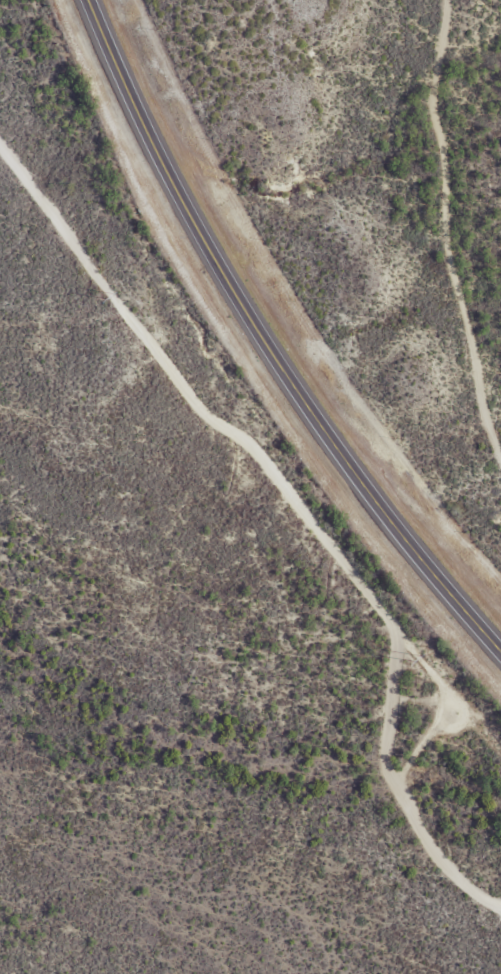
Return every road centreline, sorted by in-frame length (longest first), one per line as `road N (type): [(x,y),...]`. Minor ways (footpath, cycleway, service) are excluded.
road 1 (residential): [(500,971),(377,832),(367,735),(0,205)]
road 2 (trunk): [(500,652),(344,469),(293,397),(166,168),(92,0)]

